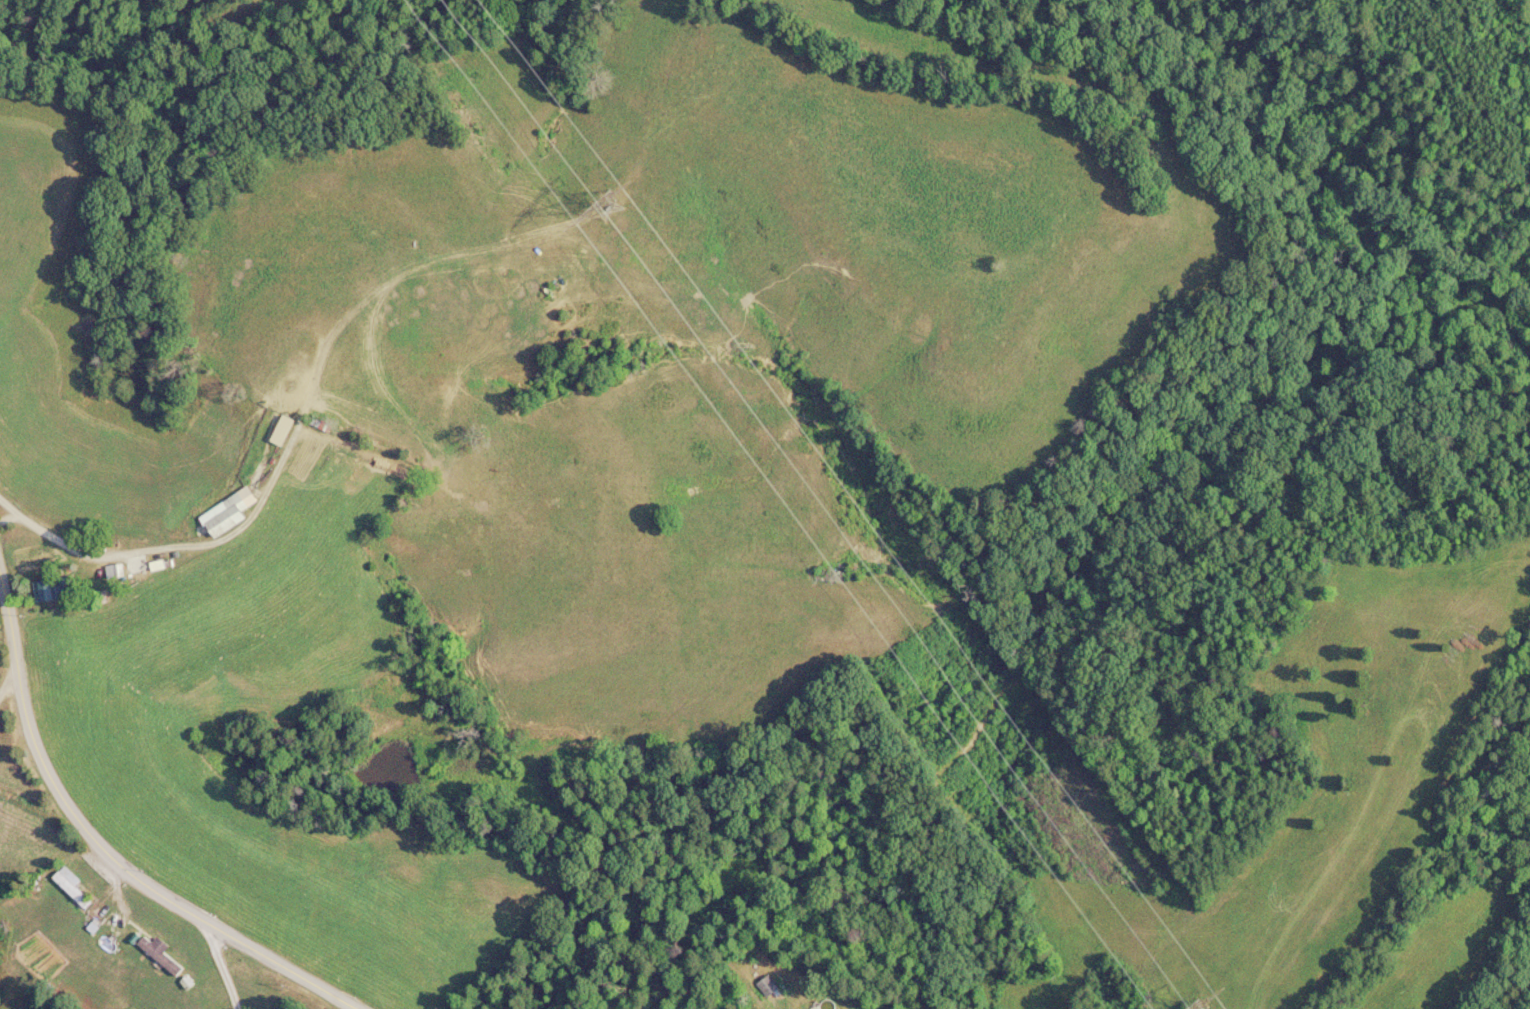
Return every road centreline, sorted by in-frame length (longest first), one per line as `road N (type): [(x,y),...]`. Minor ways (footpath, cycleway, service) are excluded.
road 1 (residential): [(360,1008),(144,887),(66,809),(22,715),(0,515)]

